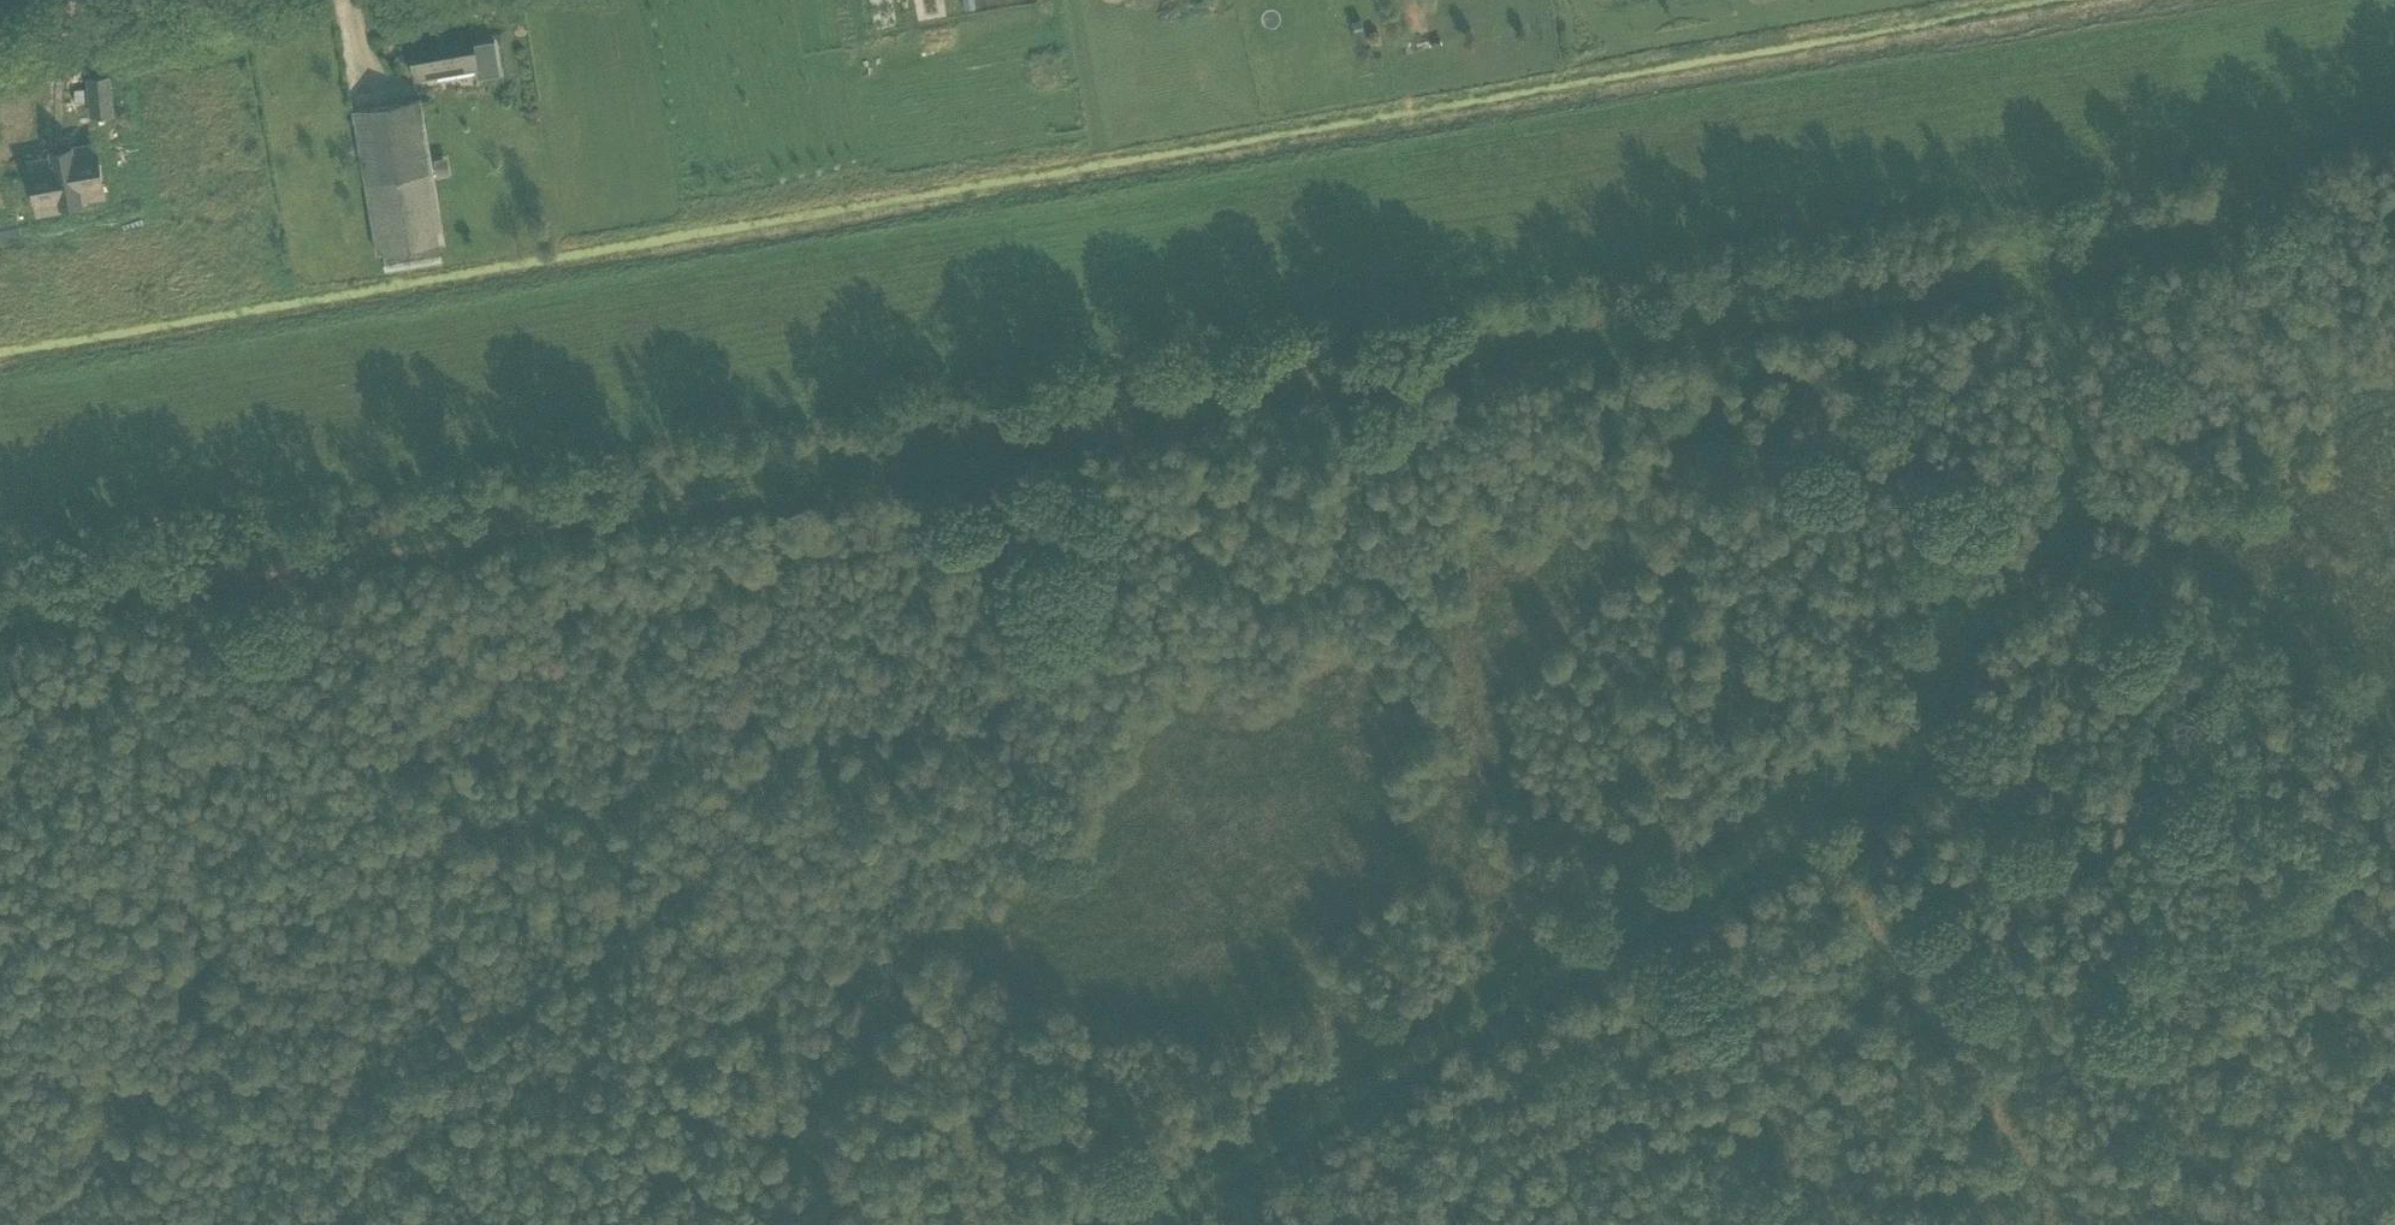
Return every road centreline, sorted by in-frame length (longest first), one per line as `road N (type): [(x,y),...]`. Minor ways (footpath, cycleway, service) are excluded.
road 1 (track): [(0,590),(2156,221),(2205,201),(2233,175)]
road 2 (track): [(1073,1224),(1908,712),(1950,676),(2034,568),(2074,480),(2072,371),(2050,239)]

